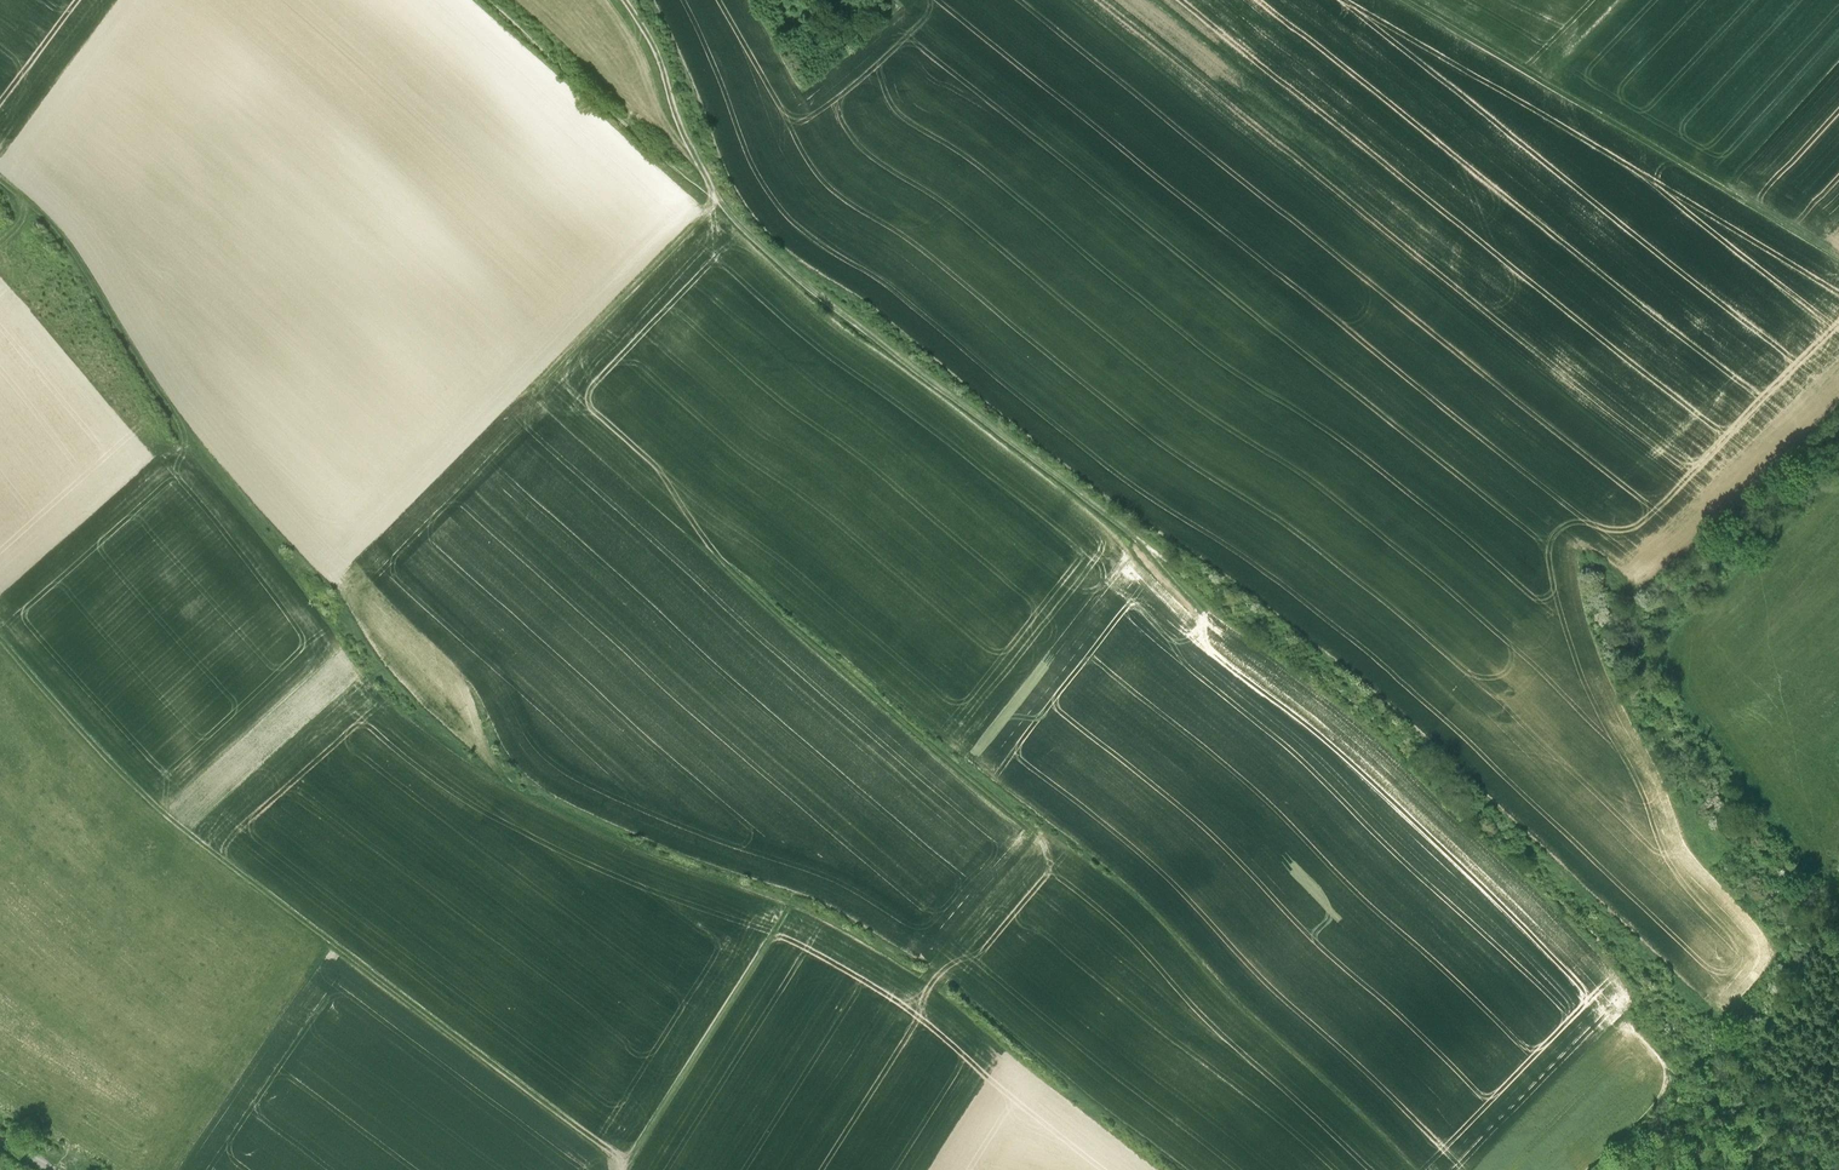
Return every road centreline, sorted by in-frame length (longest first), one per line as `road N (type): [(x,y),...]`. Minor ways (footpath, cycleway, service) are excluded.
road 1 (track): [(1114,488),(1192,574),(1351,698),(1580,915),(1613,974)]
road 2 (track): [(717,169),(815,264),(1114,488)]
road 3 (track): [(1448,0),(1838,232)]
road 4 (track): [(198,431),(72,229),(0,165)]
road 5 (track): [(645,0),(717,169)]

